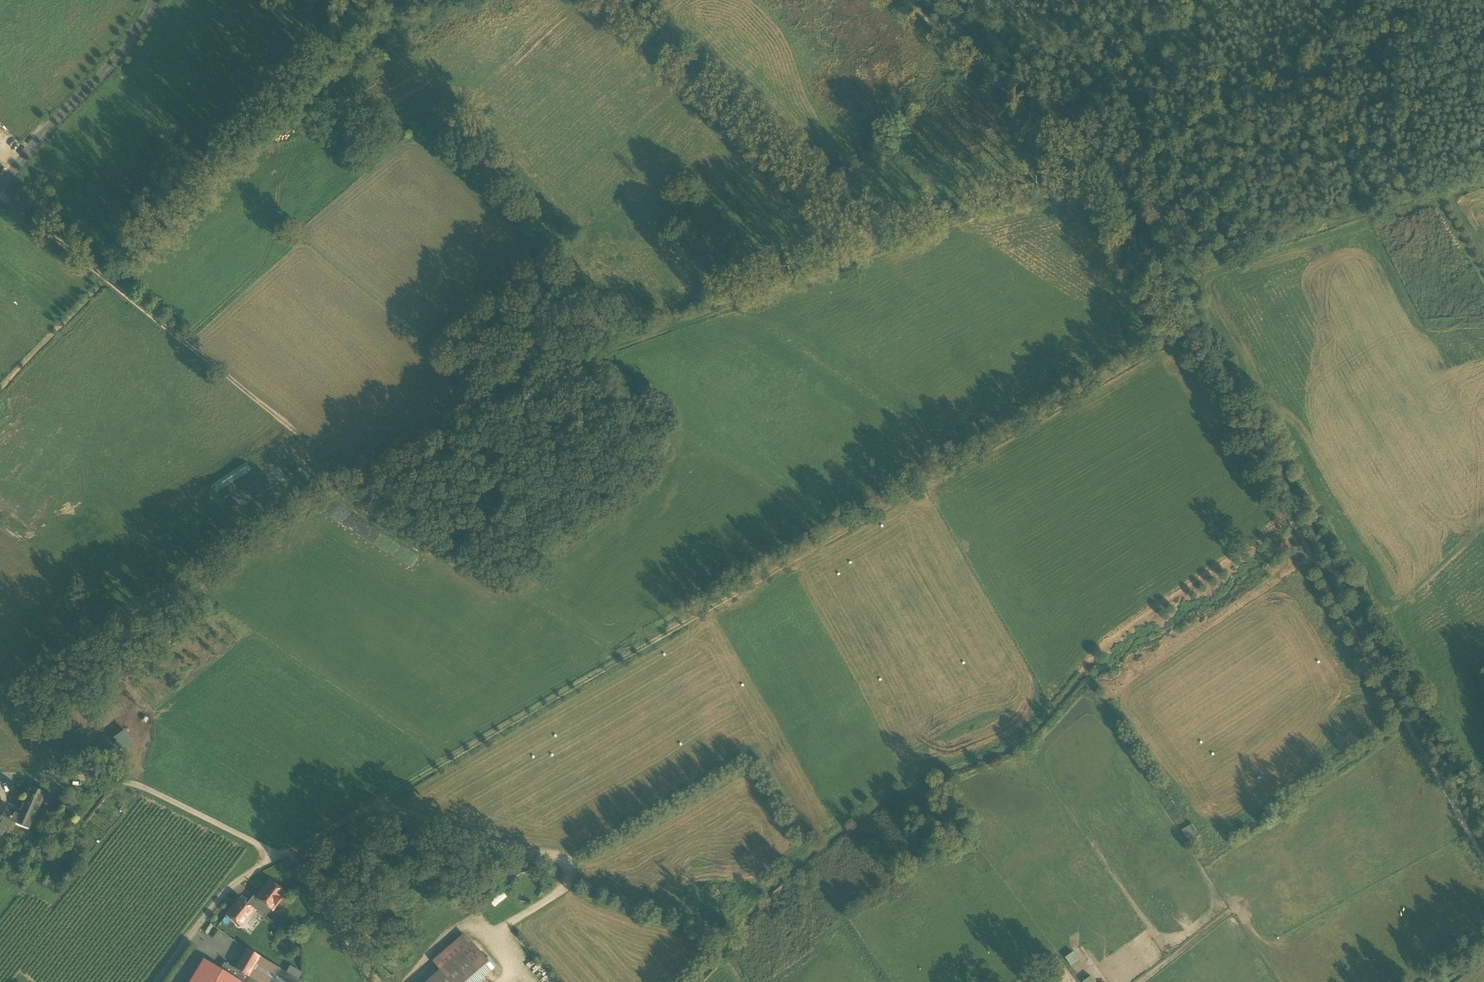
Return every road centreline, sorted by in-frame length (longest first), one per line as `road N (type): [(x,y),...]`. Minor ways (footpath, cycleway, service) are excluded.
road 1 (track): [(1184,333),(278,858),(144,787),(59,774)]
road 2 (track): [(0,686),(522,382),(1090,173)]
road 3 (track): [(0,196),(355,479)]
road 4 (track): [(372,805),(566,860),(564,889),(499,931)]
road 5 (tertiary): [(0,186),(114,63),(151,0)]
road 6 (unclassified): [(156,981),(228,888),(278,858)]

